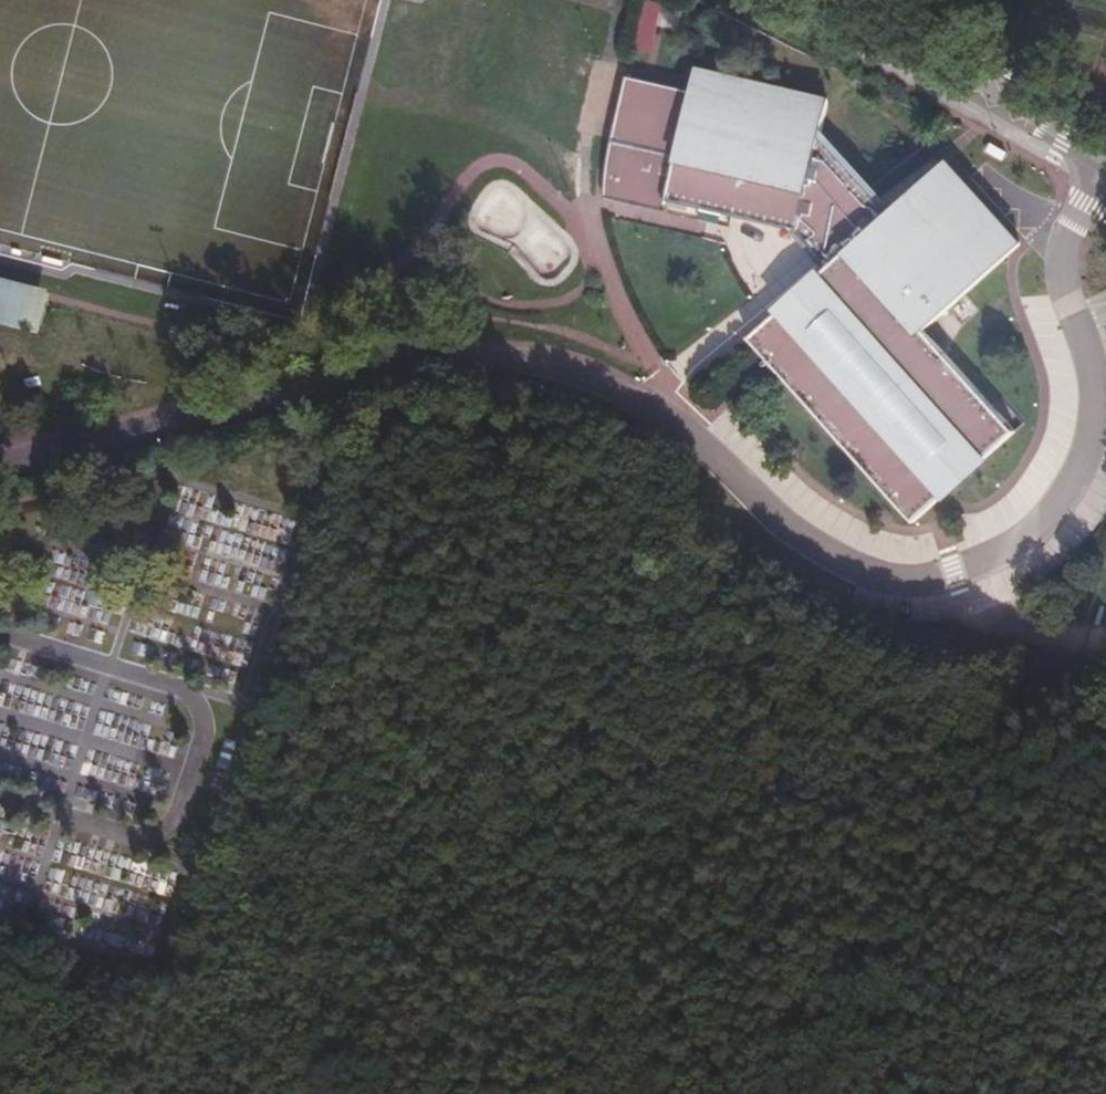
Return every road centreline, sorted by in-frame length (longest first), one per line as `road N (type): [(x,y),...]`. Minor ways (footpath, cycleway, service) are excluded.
road 1 (residential): [(1105,166),(1066,237),(1061,266),(1086,381),(1087,423),(1072,475),(1036,527),(955,571),(900,577),(849,565),(785,526),(648,405),(563,370),(496,358),(421,358),(0,465)]
road 2 (tertiary): [(1105,166),(804,0)]

